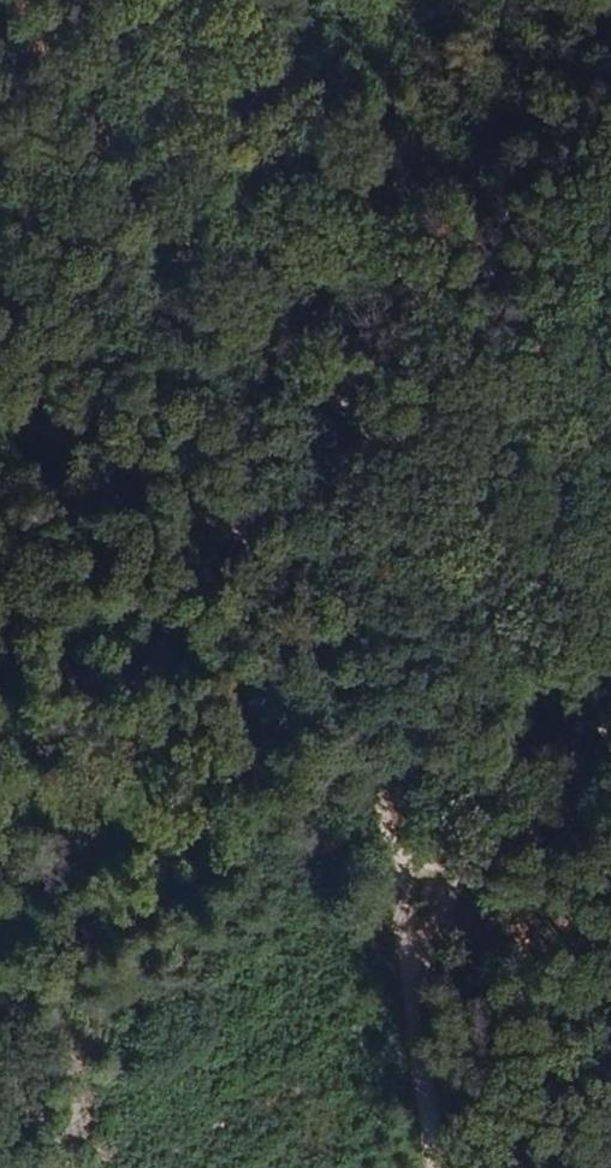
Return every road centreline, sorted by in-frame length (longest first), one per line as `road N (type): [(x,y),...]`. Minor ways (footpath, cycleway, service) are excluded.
road 1 (track): [(432,1167),(414,1004),(311,877),(280,770),(202,620),(145,536),(93,502),(0,461)]
road 2 (track): [(203,311),(352,582),(610,753)]
road 3 (track): [(203,311),(610,65)]
road 4 (track): [(352,582),(360,697),(414,1004)]
road 5 (track): [(0,67),(35,77),(121,131),(203,311)]

